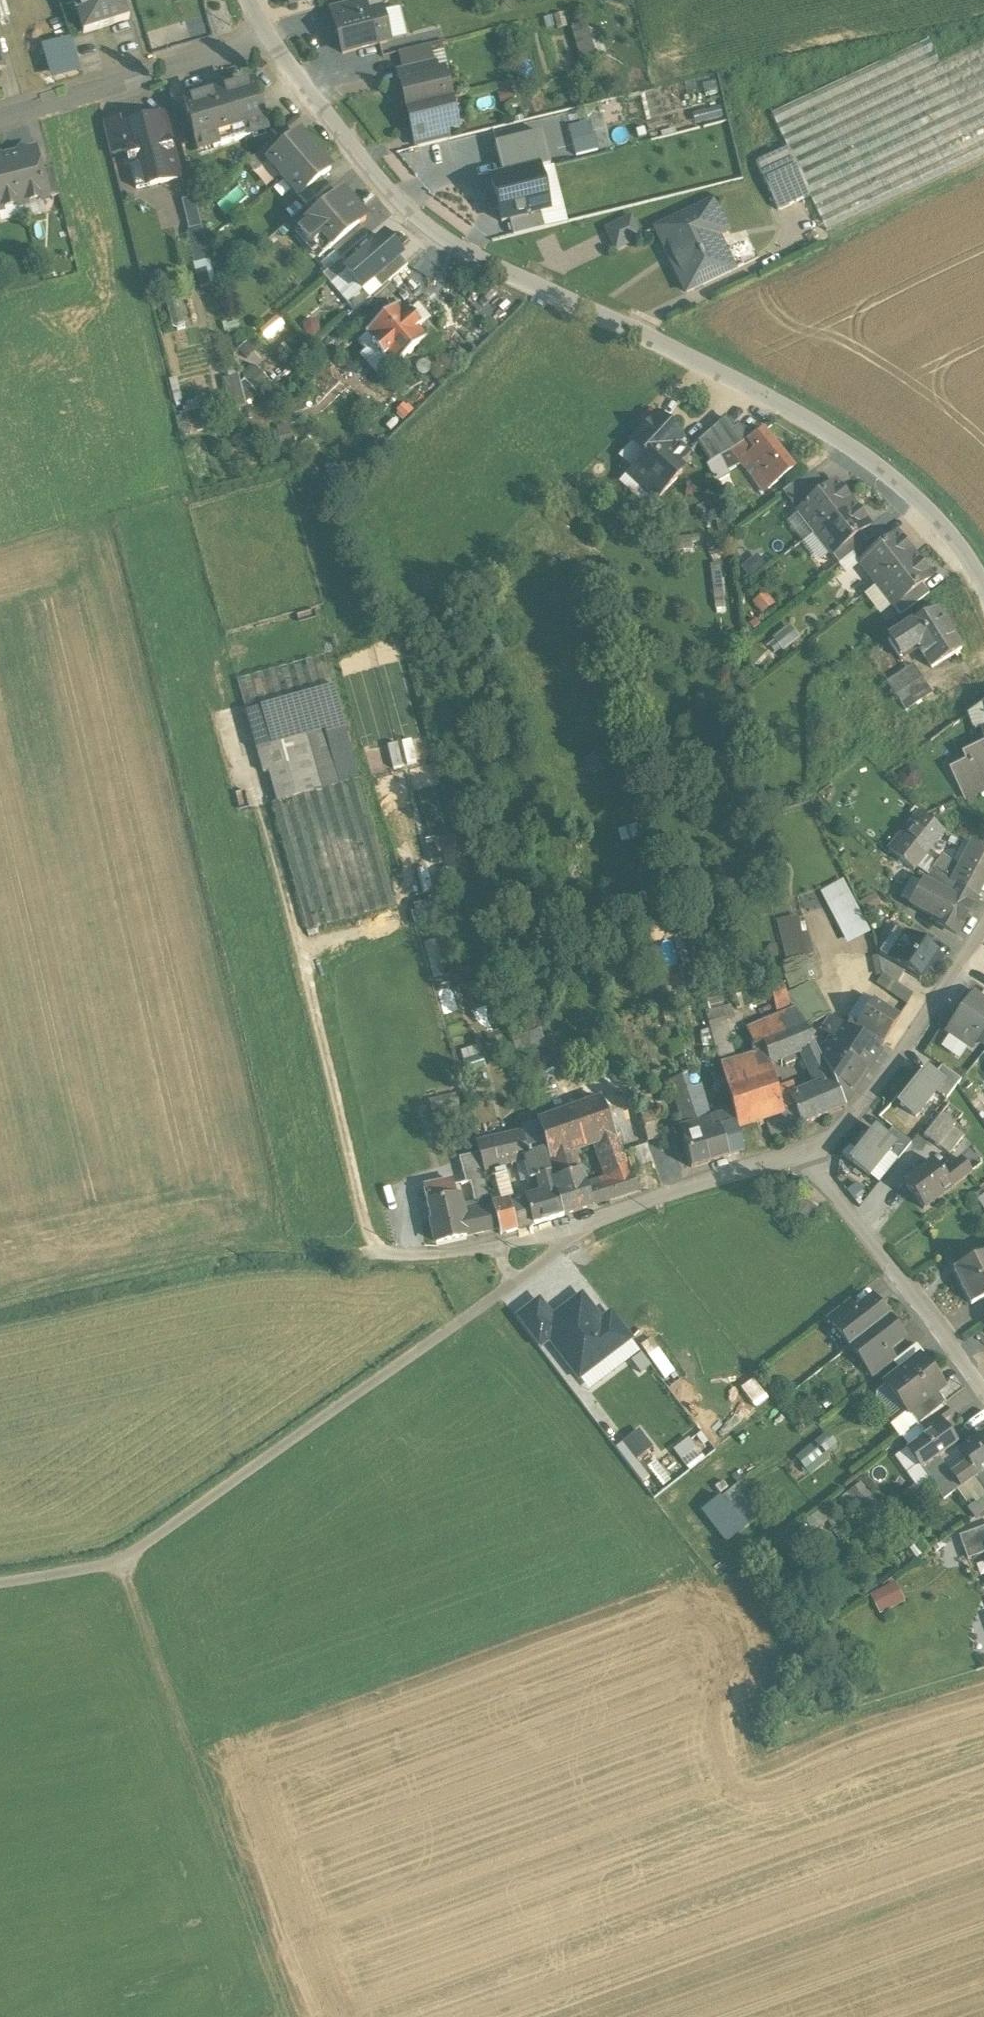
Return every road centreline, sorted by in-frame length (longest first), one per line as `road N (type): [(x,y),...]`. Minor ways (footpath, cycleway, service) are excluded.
road 1 (unclassified): [(270,38),(432,235),(814,414),(945,509),(983,559)]
road 2 (track): [(255,763),(378,1258),(250,1255),(0,1313)]
road 3 (track): [(568,1232),(555,1255),(129,1566),(0,1590)]
road 4 (track): [(296,2016),(129,1566)]
road 5 (residential): [(815,1154),(544,1239),(378,1258)]
road 6 (residential): [(0,118),(270,38)]
road 7 (residential): [(815,1154),(983,1378)]
road 8 (residential): [(983,939),(849,1131),(815,1154)]
road 9 (track): [(983,1675),(775,1741)]

